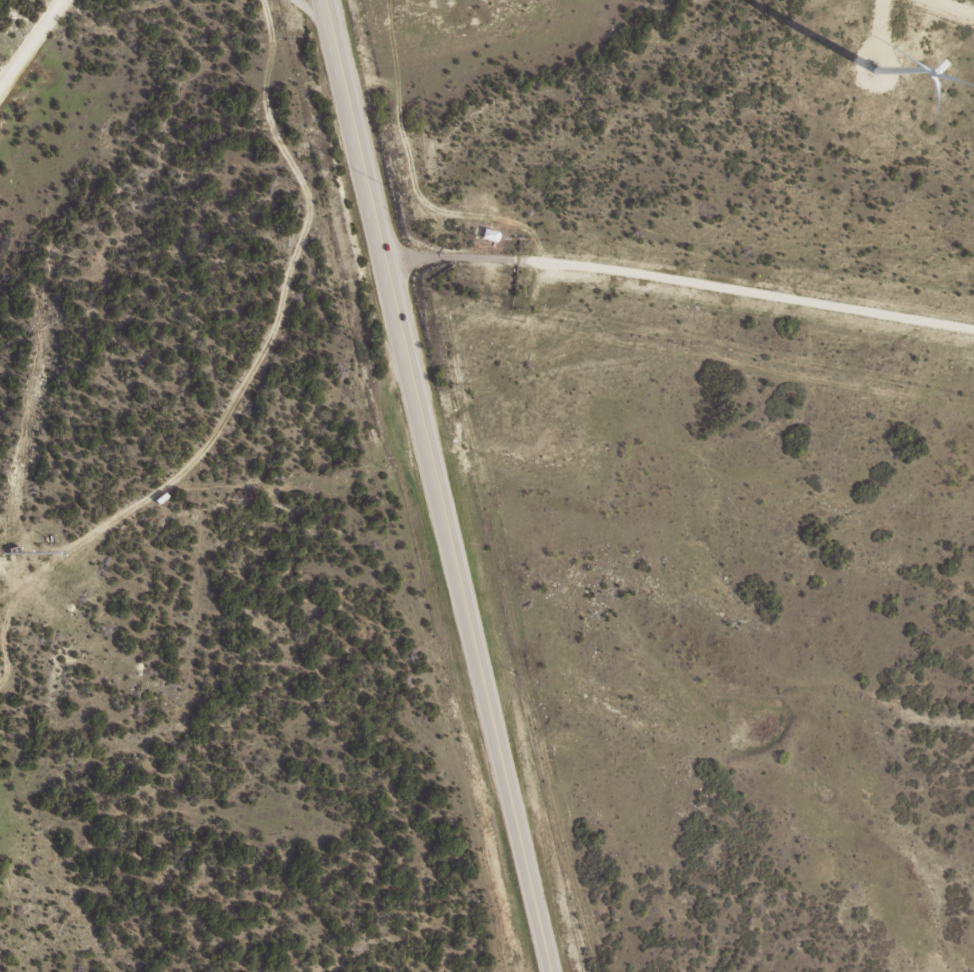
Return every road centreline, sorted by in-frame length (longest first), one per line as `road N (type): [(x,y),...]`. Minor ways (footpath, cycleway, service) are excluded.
road 1 (primary): [(550,971),(324,0)]

